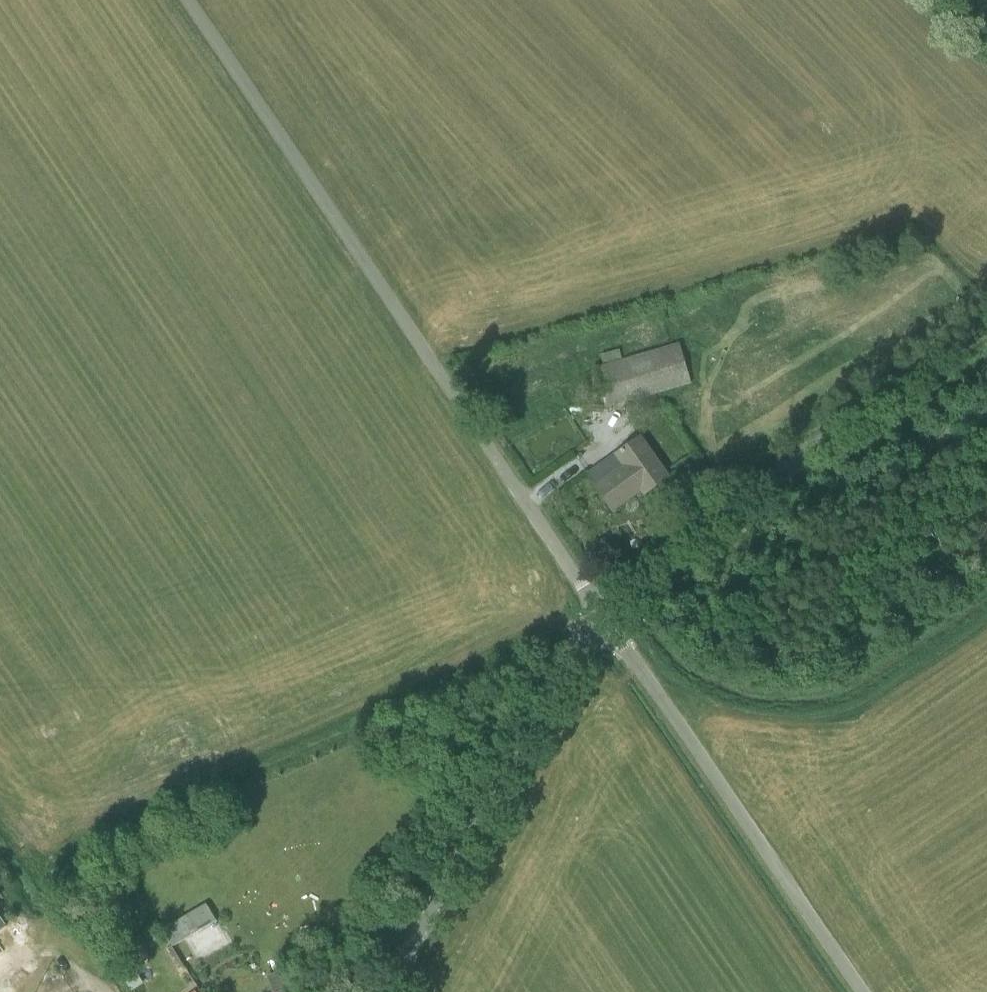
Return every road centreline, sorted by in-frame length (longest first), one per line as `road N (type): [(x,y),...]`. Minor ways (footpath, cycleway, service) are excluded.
road 1 (unclassified): [(597,603),(185,0)]
road 2 (unclassified): [(597,603),(986,326)]
road 3 (unclassified): [(863,991),(597,603)]
road 4 (unclassified): [(387,991),(597,603)]
road 5 (track): [(663,701),(752,718),(824,720),(866,704),(986,623)]

